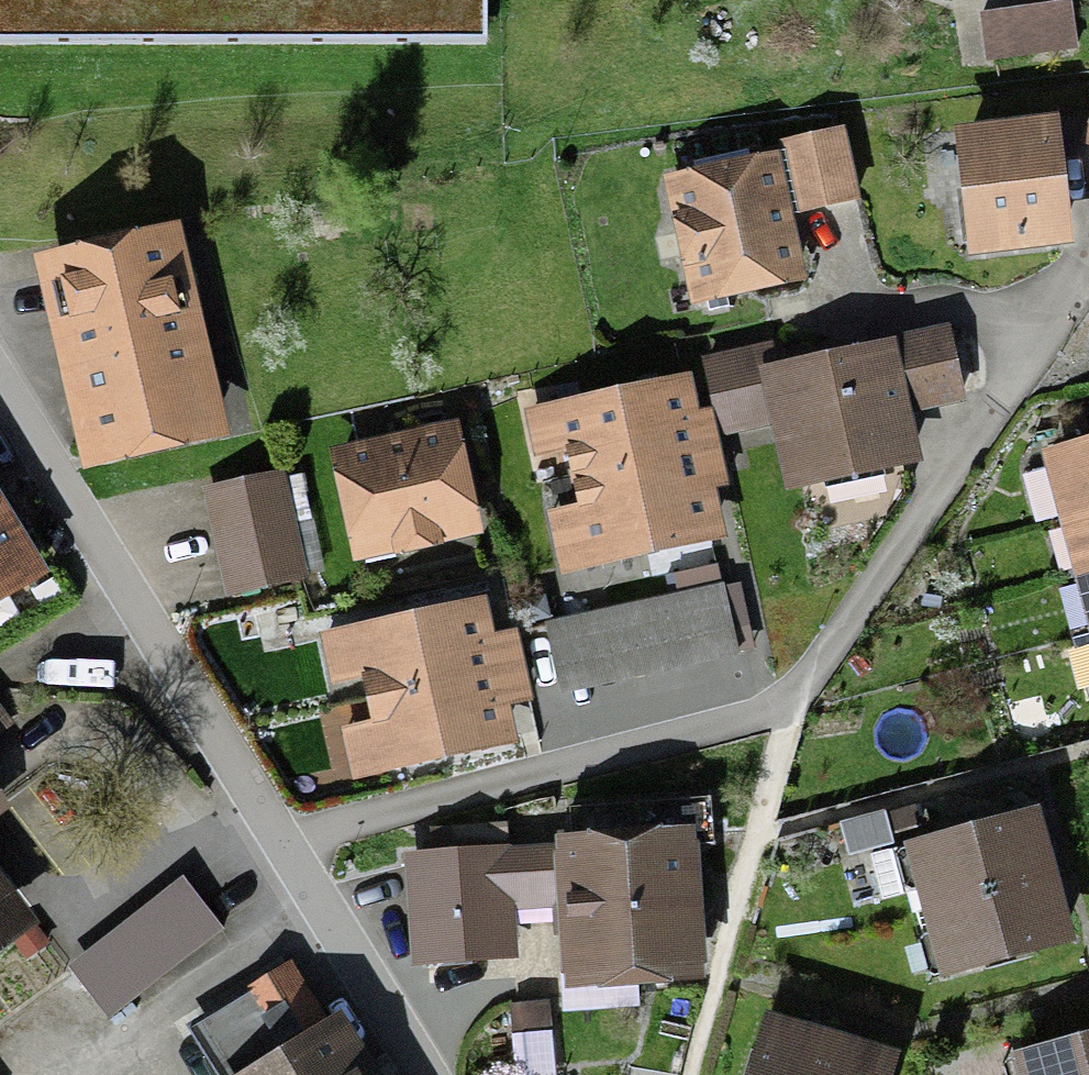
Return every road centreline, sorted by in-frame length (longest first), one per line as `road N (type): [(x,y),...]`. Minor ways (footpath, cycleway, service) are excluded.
road 1 (residential): [(0,381),(429,1074)]

